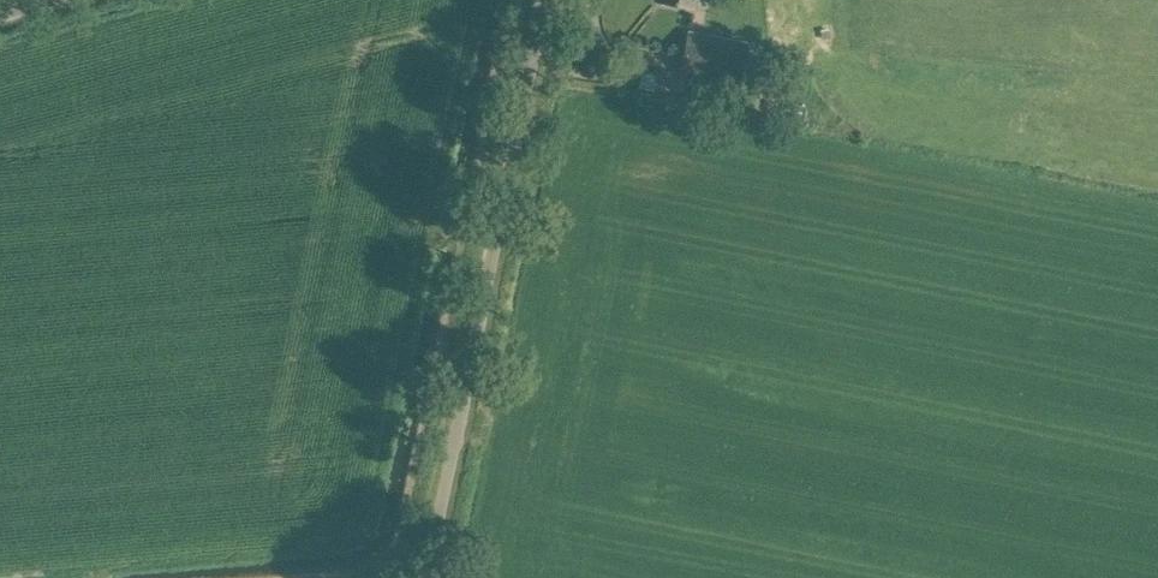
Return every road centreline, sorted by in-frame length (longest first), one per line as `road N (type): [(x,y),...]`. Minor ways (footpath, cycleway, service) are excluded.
road 1 (unclassified): [(435,577),(547,0)]

